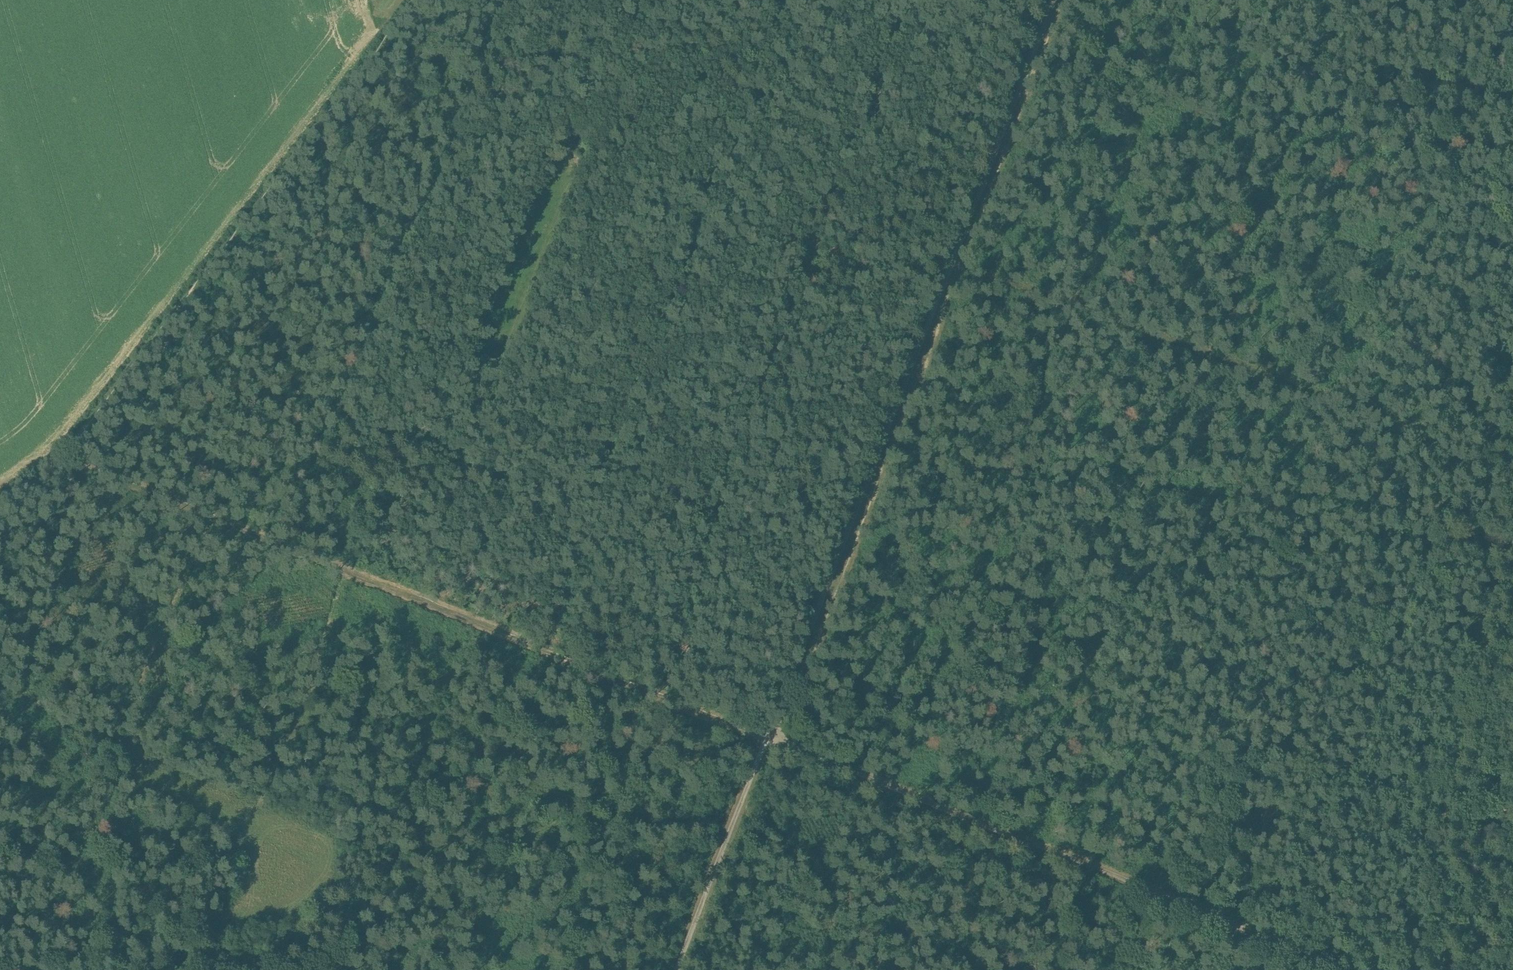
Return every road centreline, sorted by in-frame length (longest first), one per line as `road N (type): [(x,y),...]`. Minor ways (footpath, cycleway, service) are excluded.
road 1 (track): [(770,737),(1062,0)]
road 2 (track): [(770,737),(64,457)]
road 3 (track): [(0,504),(64,457),(419,0)]
road 4 (track): [(1373,969),(770,737)]
road 5 (track): [(770,737),(598,796),(315,966),(294,969)]
road 6 (track): [(677,969),(770,737)]

